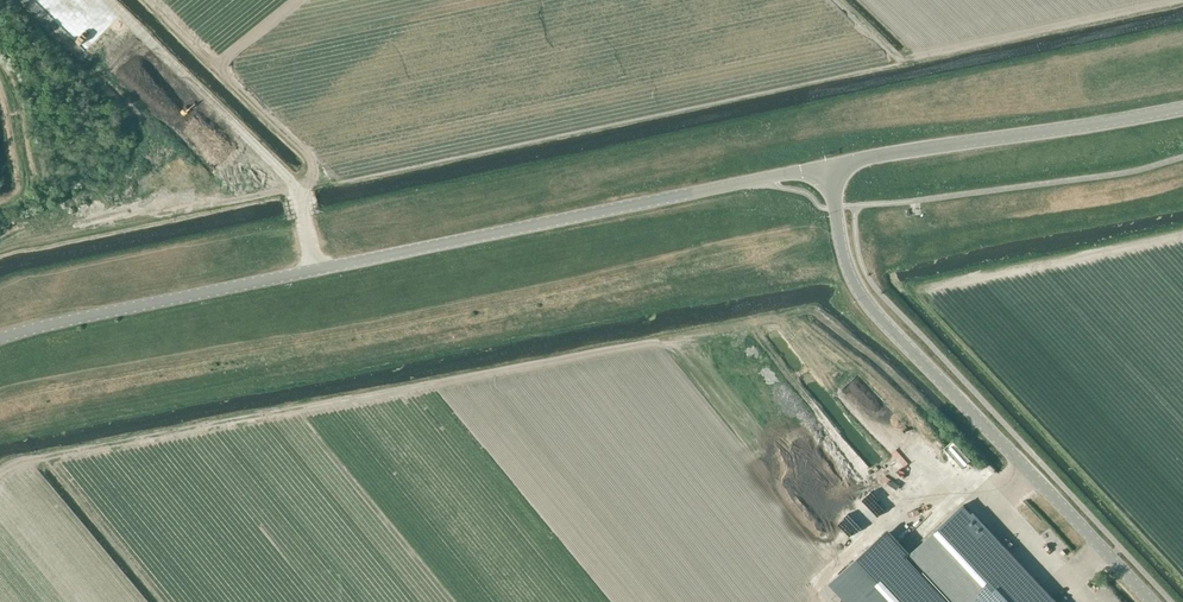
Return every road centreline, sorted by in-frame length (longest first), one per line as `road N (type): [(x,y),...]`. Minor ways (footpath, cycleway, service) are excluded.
road 1 (unclassified): [(0,340),(829,166)]
road 2 (tertiary): [(1151,601),(867,302),(845,255),(829,166)]
road 3 (tertiary): [(829,166),(1182,107)]
road 4 (track): [(105,0),(292,183),(304,224)]

